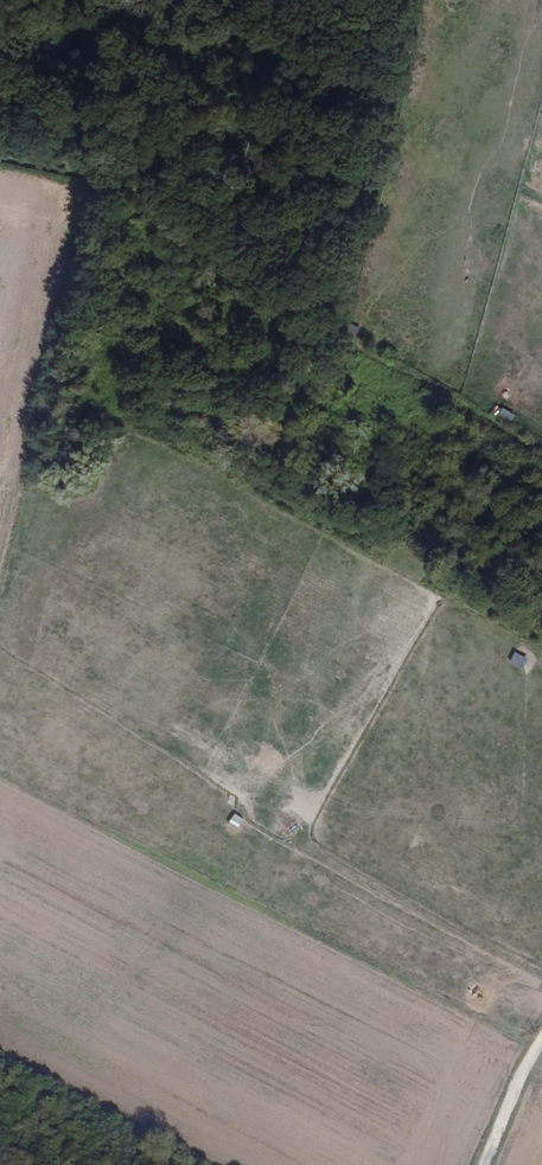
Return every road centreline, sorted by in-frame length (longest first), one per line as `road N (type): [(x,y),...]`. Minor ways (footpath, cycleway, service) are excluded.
road 1 (track): [(482,1164),(541,1038)]

